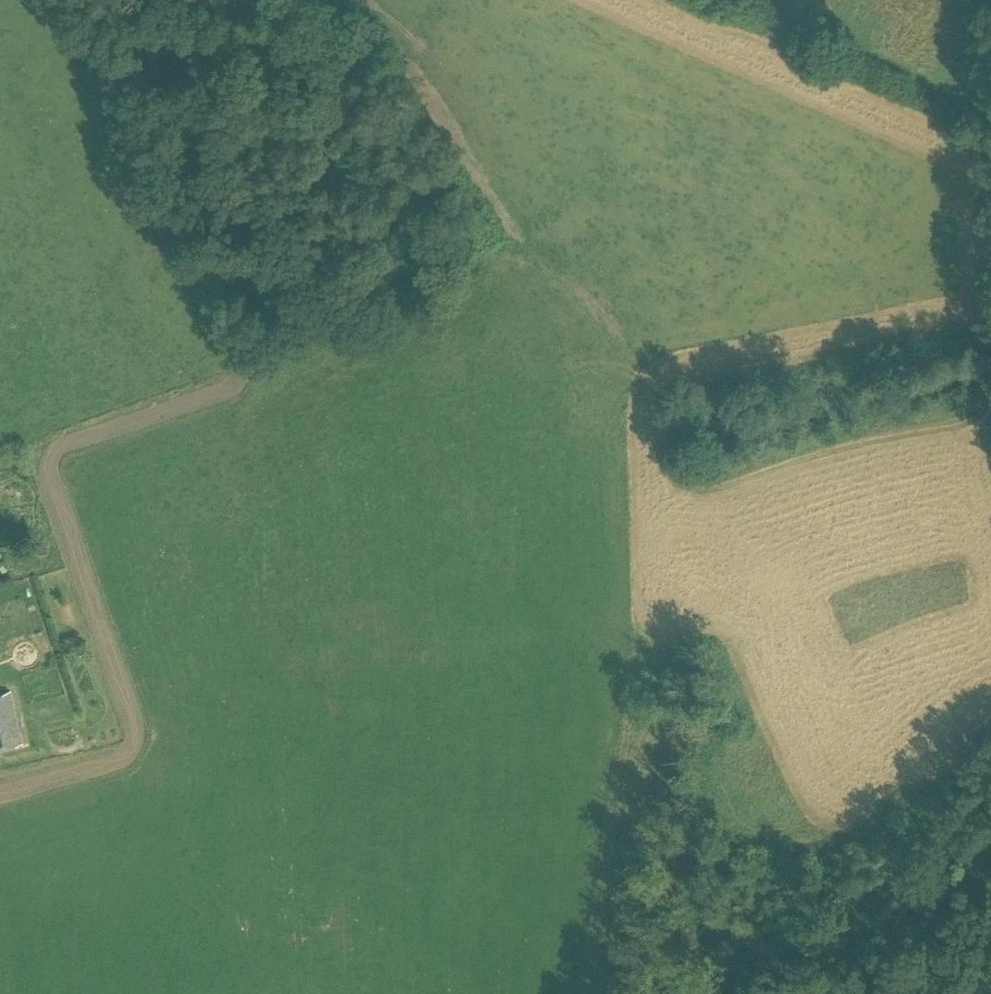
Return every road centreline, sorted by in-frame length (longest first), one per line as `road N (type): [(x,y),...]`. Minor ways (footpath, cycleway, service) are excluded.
road 1 (track): [(688,432),(990,373)]

